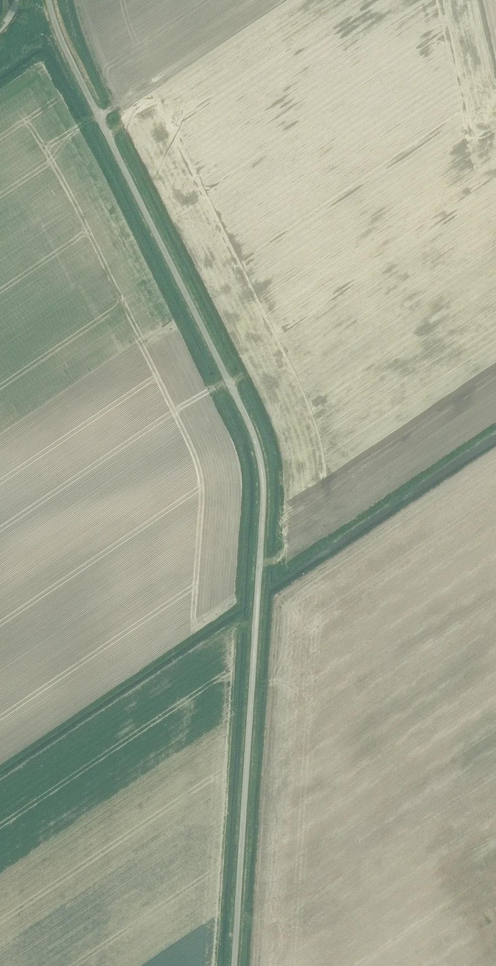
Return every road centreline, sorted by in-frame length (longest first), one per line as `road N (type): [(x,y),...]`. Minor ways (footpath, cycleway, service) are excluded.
road 1 (unclassified): [(233,965),(262,468),(247,420),(79,79),(50,0)]

